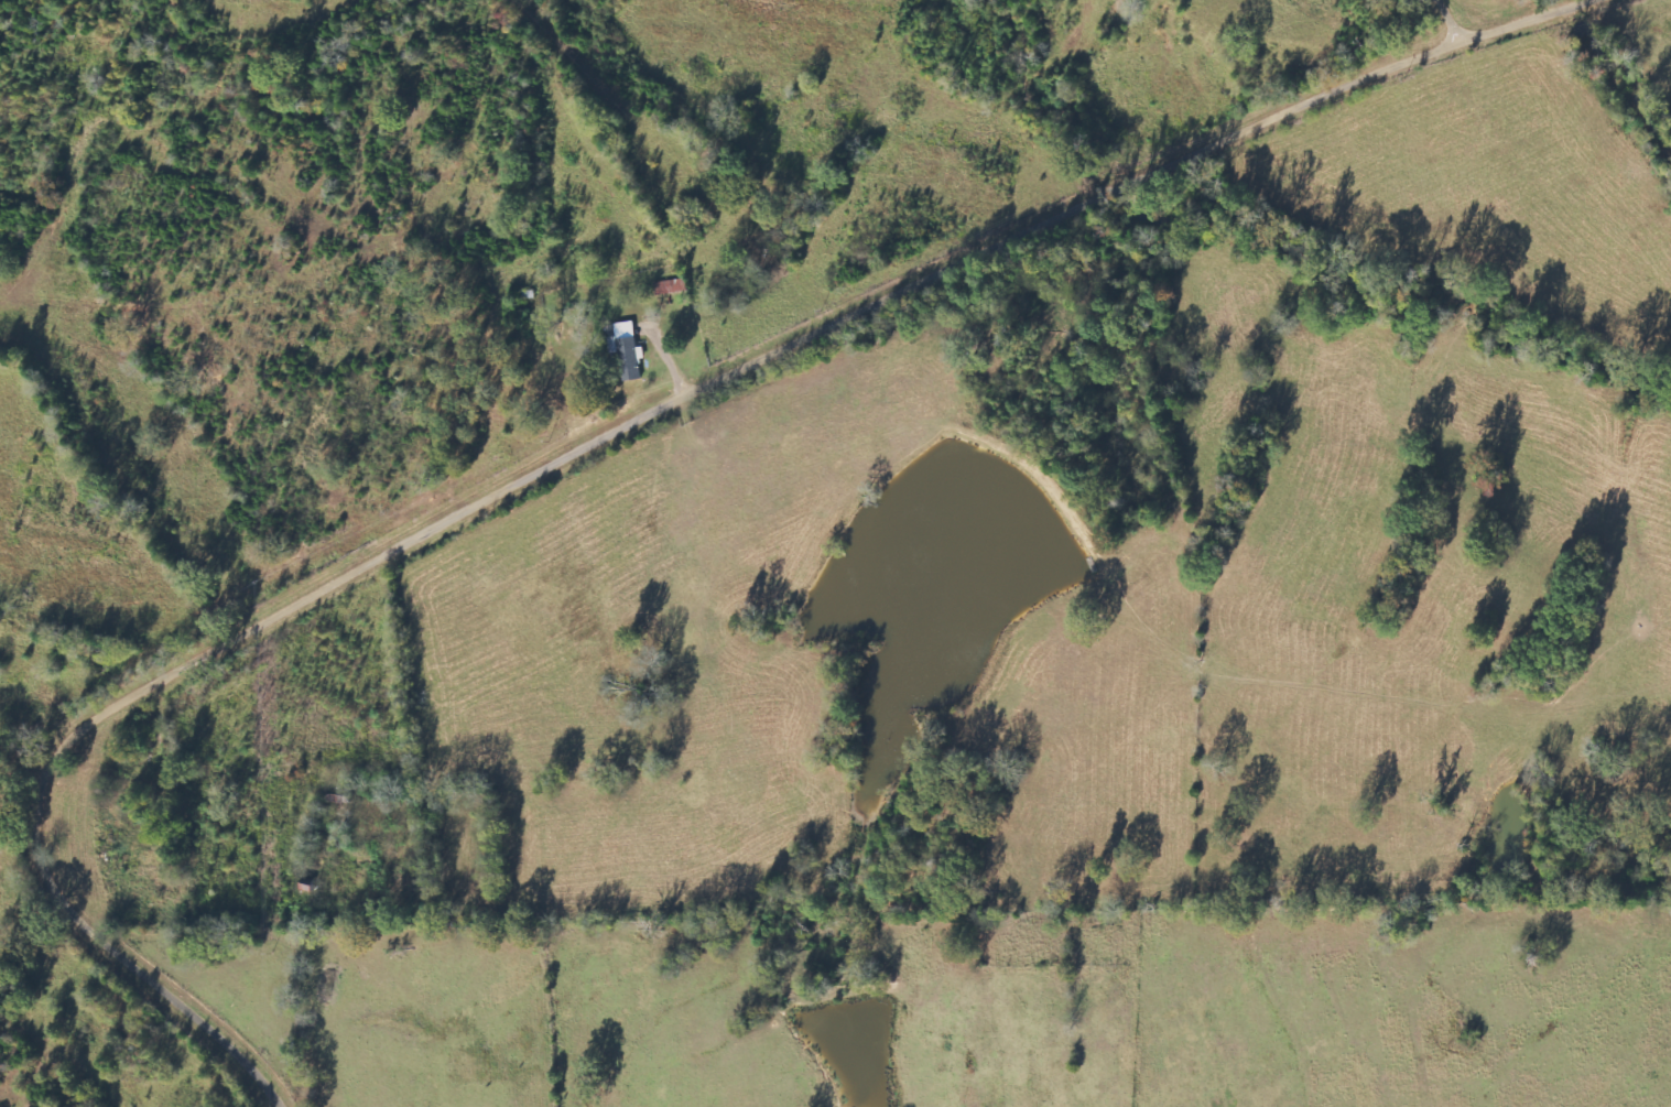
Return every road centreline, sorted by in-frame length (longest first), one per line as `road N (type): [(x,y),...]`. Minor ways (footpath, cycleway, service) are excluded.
road 1 (residential): [(291,1106),(267,1070),(104,930),(51,869),(48,789),(88,729),(421,536),(718,379),(1306,99),(1593,0)]

